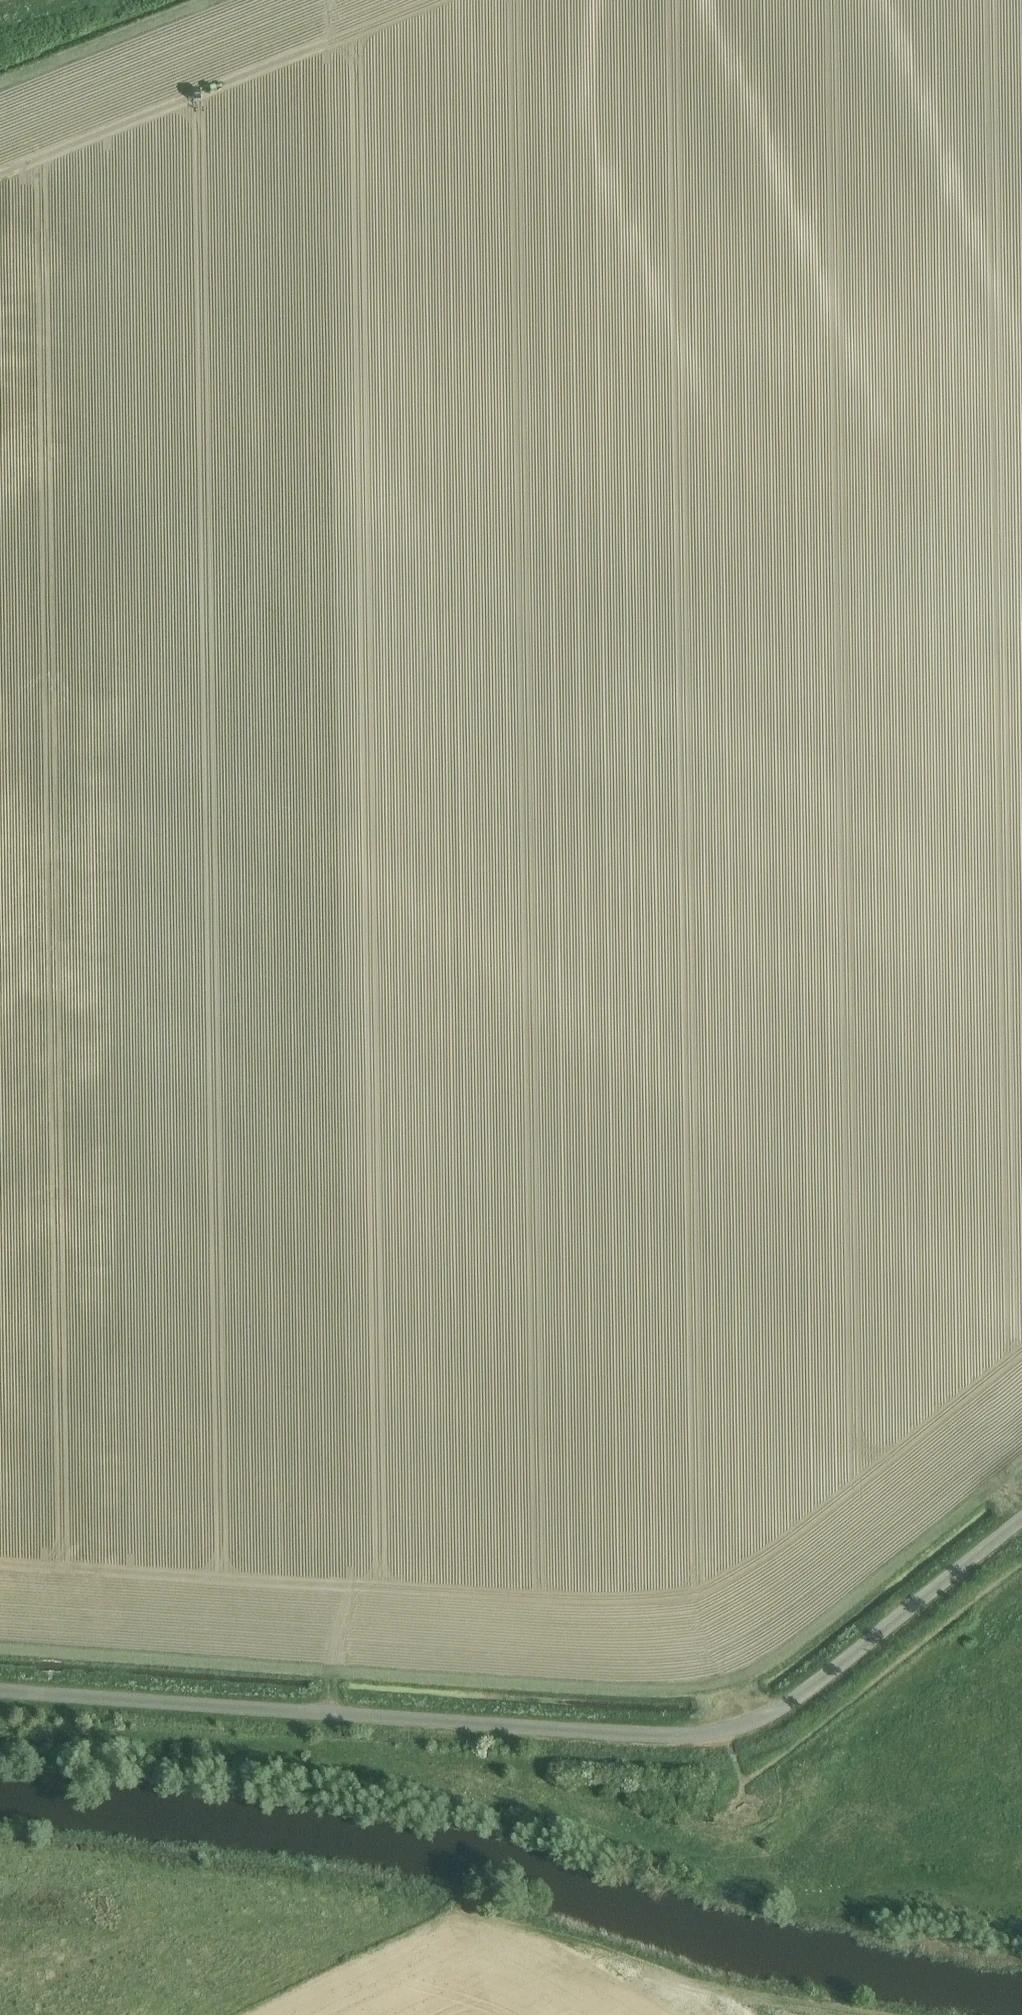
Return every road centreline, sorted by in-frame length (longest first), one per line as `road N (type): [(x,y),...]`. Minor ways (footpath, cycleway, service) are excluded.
road 1 (unclassified): [(0,1692),(721,1740),(806,1694),(1021,1522)]

